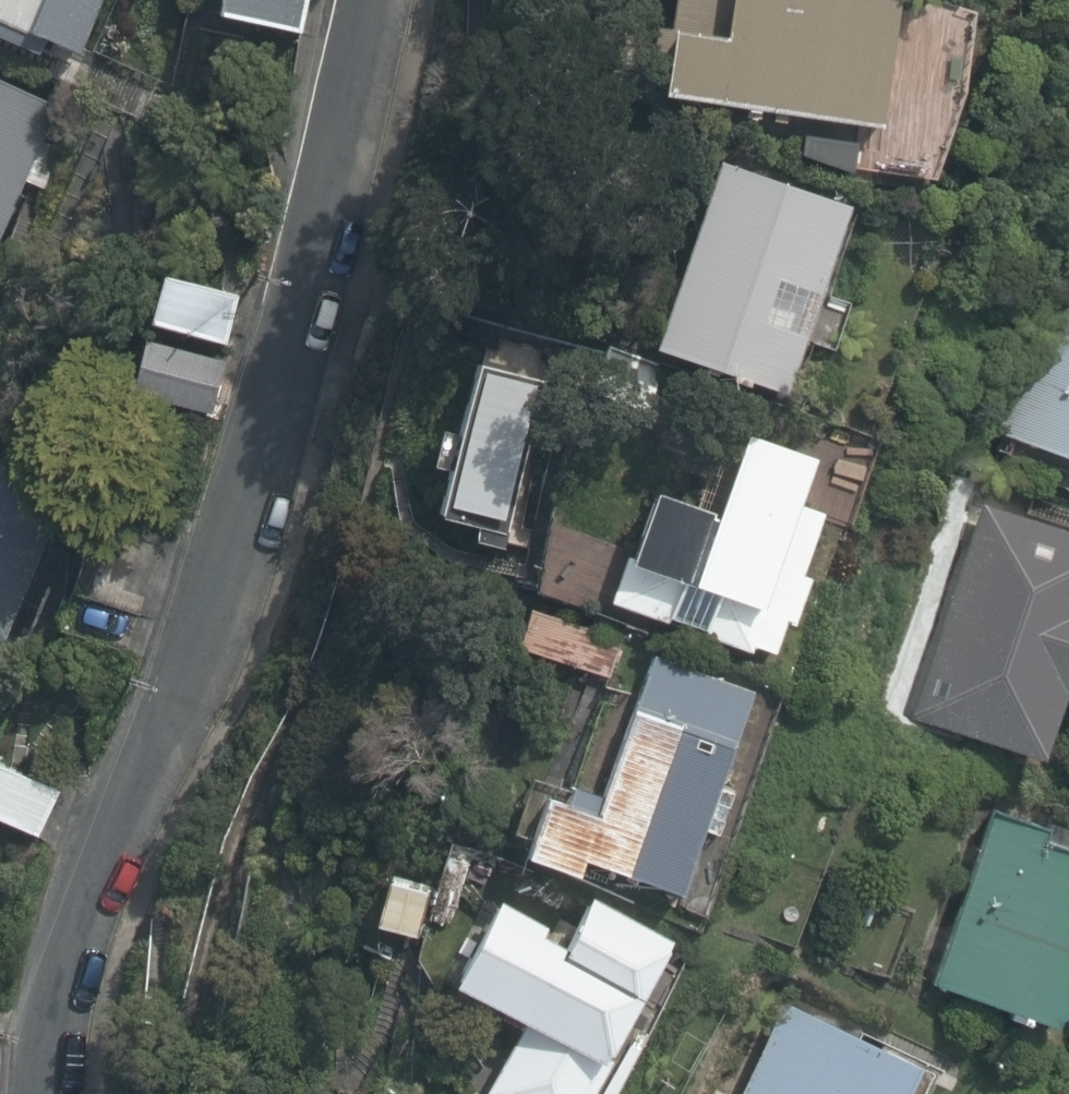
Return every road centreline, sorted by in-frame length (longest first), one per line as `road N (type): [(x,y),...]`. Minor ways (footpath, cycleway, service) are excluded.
road 1 (residential): [(365,0),(309,238),(205,560),(64,930),(39,1030),(34,1093)]

